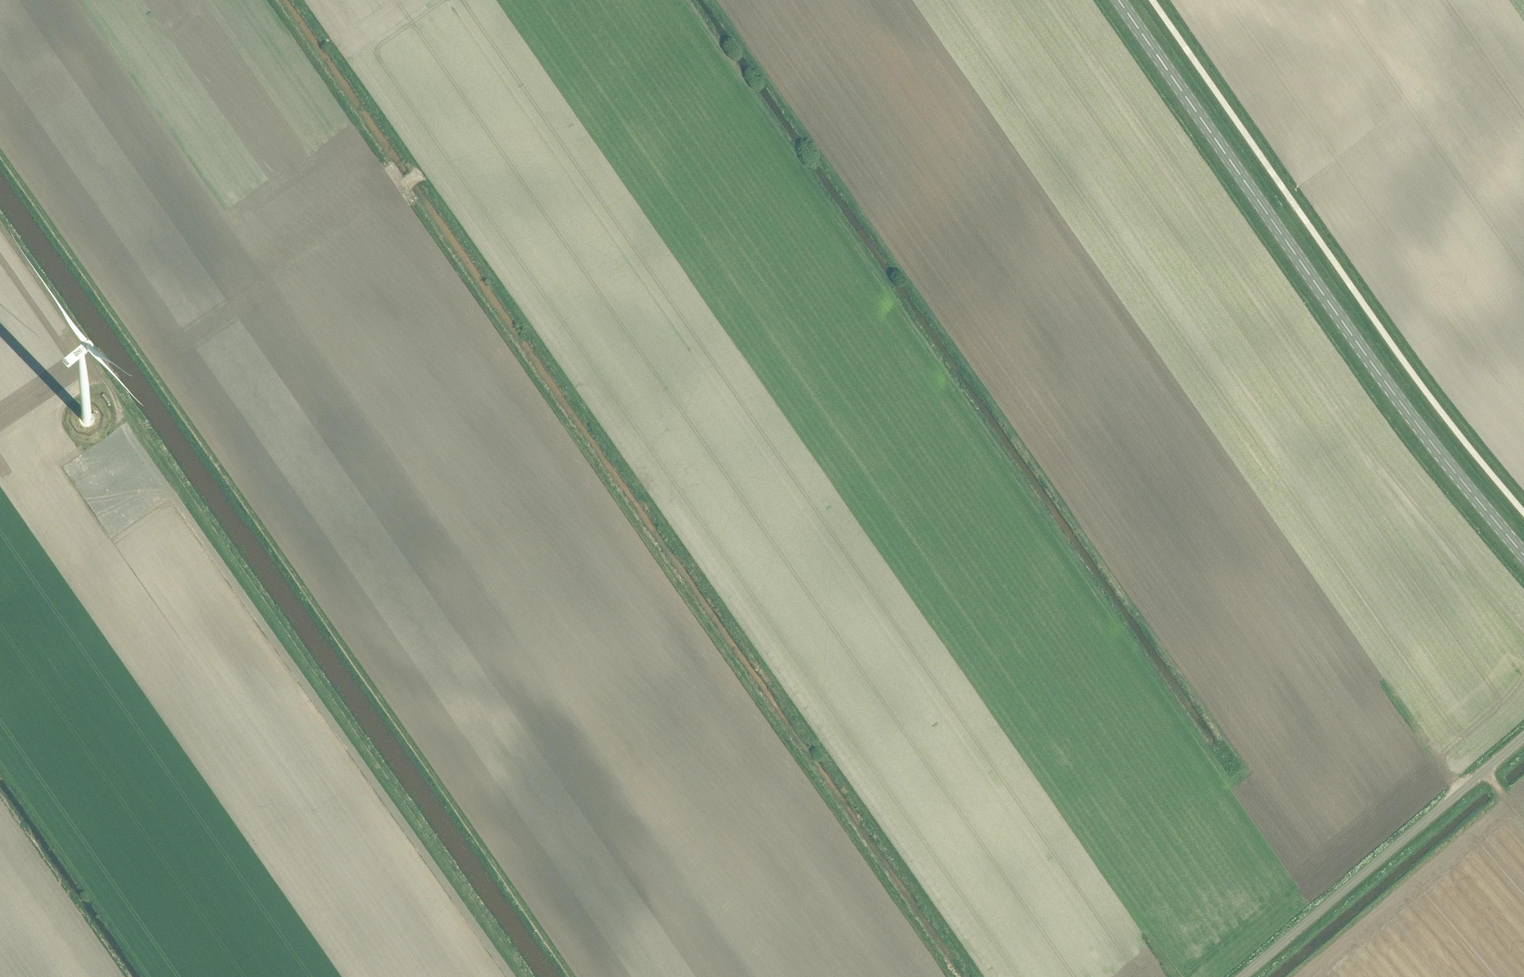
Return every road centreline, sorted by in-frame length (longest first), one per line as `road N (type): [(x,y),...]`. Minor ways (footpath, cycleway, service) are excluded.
road 1 (track): [(571,976),(0,155)]
road 2 (primary): [(1523,556),(1354,340),(1118,0)]
road 3 (unclassified): [(1241,976),(1523,737)]

